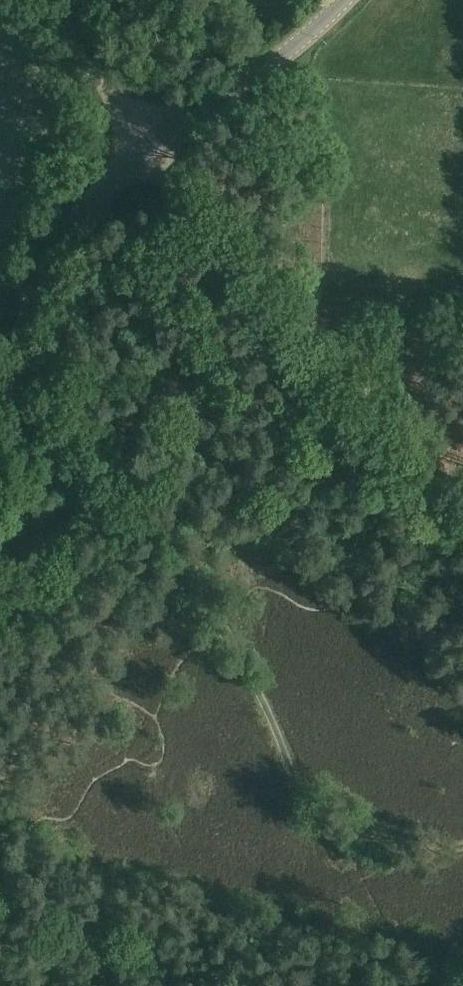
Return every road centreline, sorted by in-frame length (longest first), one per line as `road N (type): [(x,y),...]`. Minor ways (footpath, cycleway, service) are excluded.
road 1 (track): [(17,349),(46,373),(166,526),(321,817),(420,854),(462,848)]
road 2 (unclassified): [(462,526),(315,387),(148,150)]
road 3 (tertiary): [(0,398),(63,233),(148,150)]
road 4 (tertiary): [(148,150),(284,55),(346,0)]
road 5 (track): [(148,150),(90,65),(2,0)]

